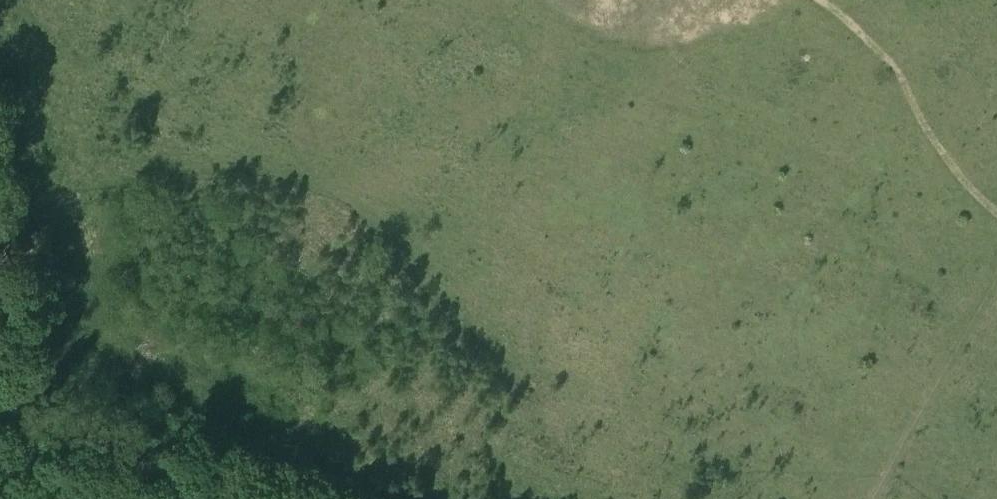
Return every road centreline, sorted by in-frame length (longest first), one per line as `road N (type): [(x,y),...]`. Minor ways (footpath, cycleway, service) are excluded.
road 1 (track): [(996,272),(873,498)]

